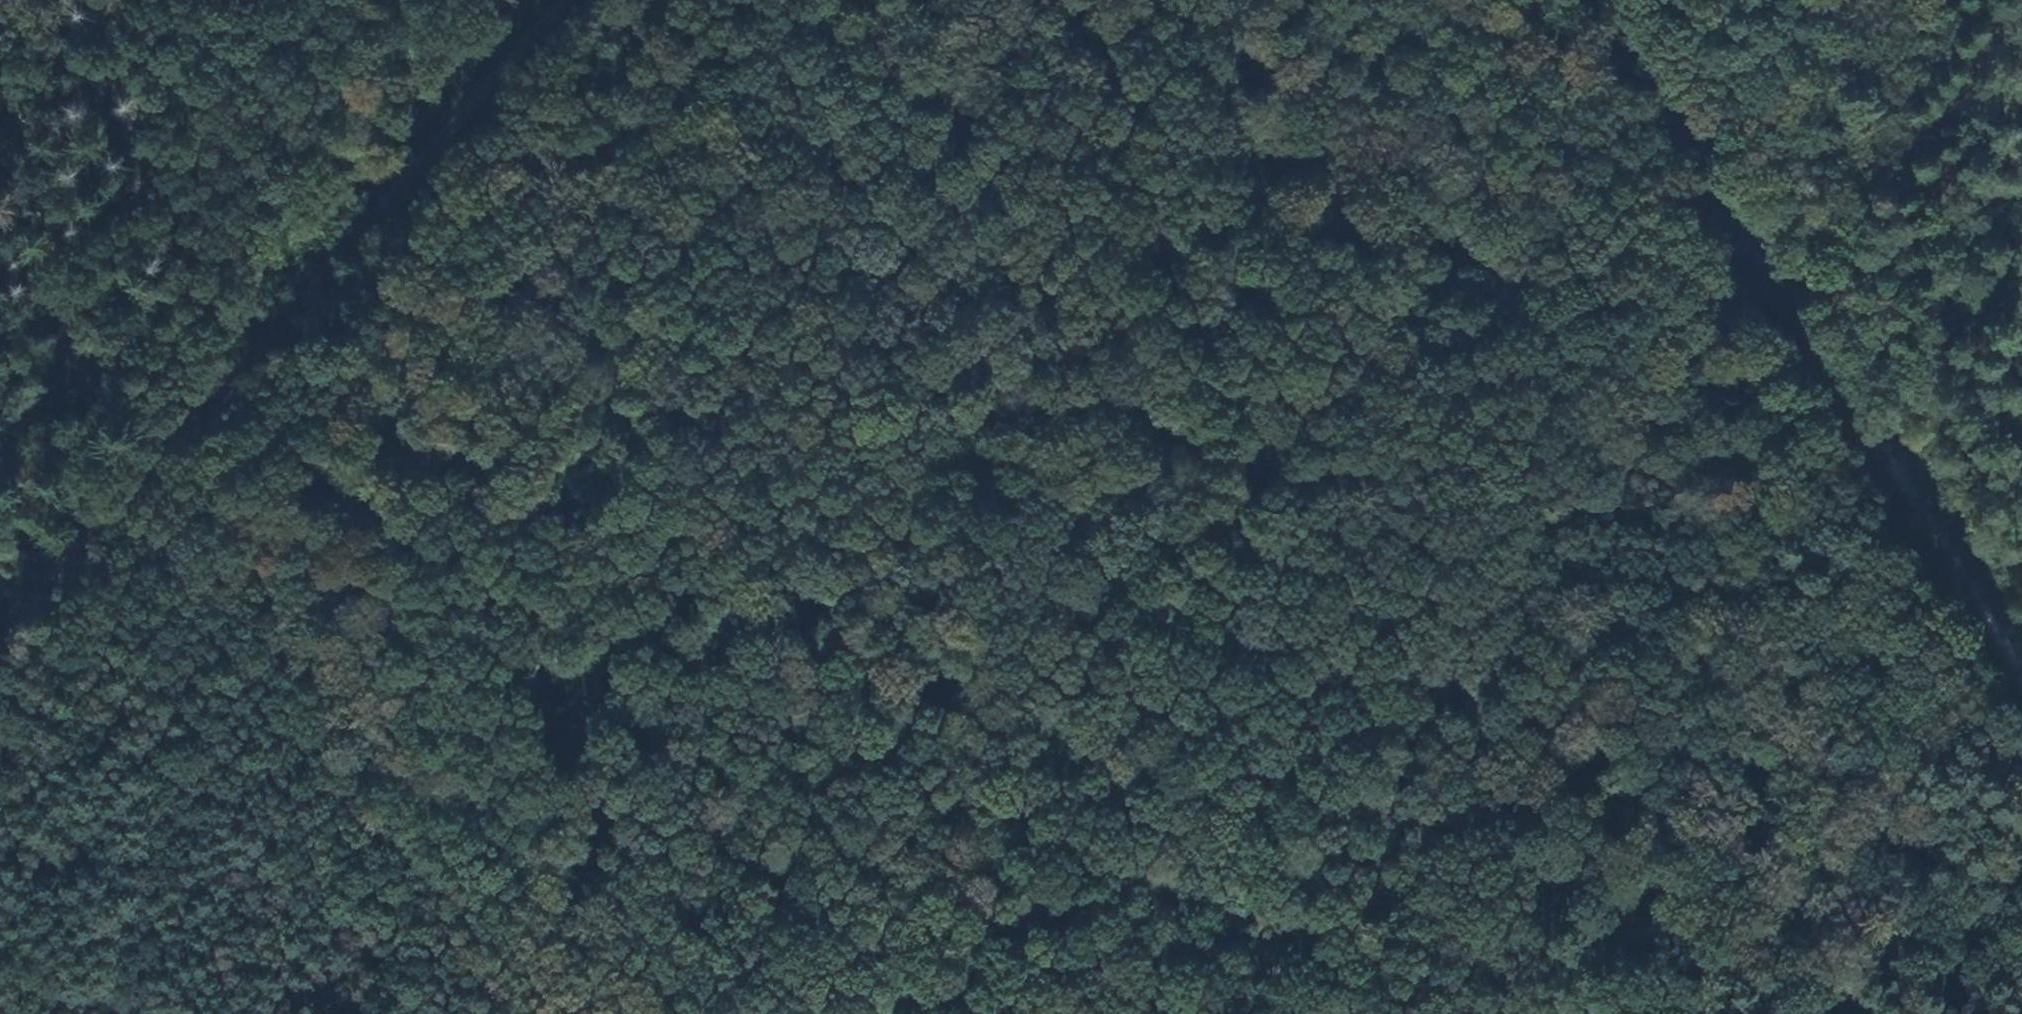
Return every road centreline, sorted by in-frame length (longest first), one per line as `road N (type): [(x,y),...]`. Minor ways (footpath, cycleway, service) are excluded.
road 1 (track): [(571,0),(0,649)]
road 2 (track): [(1604,0),(2021,687)]

